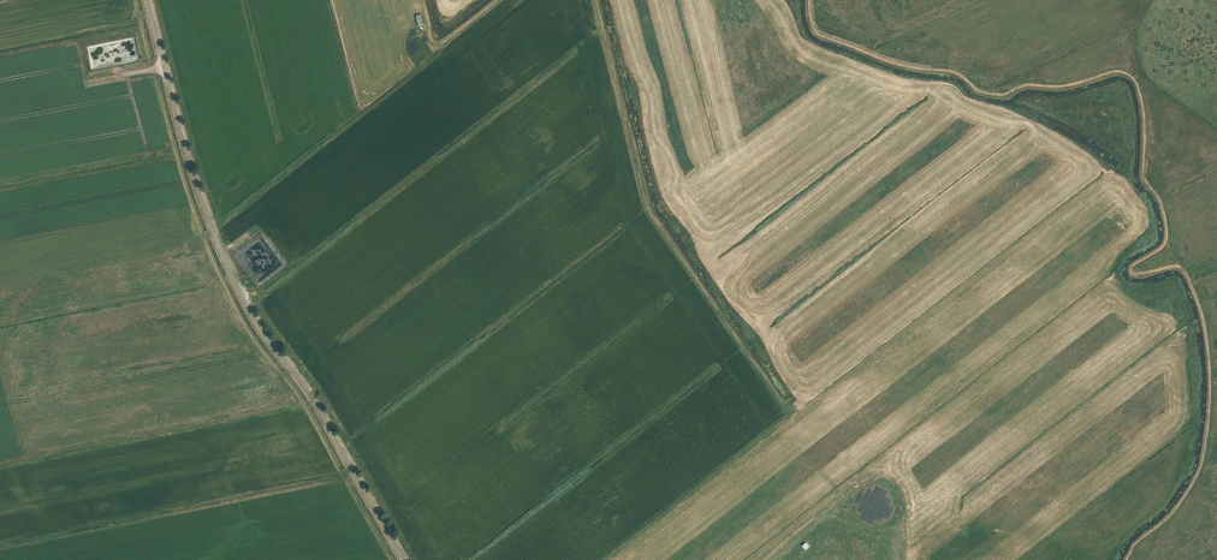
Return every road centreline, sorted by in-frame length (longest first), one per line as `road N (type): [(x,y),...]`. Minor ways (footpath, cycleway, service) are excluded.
road 1 (unclassified): [(403,559),(226,263),(192,175),(147,0)]
road 2 (track): [(1160,0),(1144,32),(1159,70),(1216,114)]

